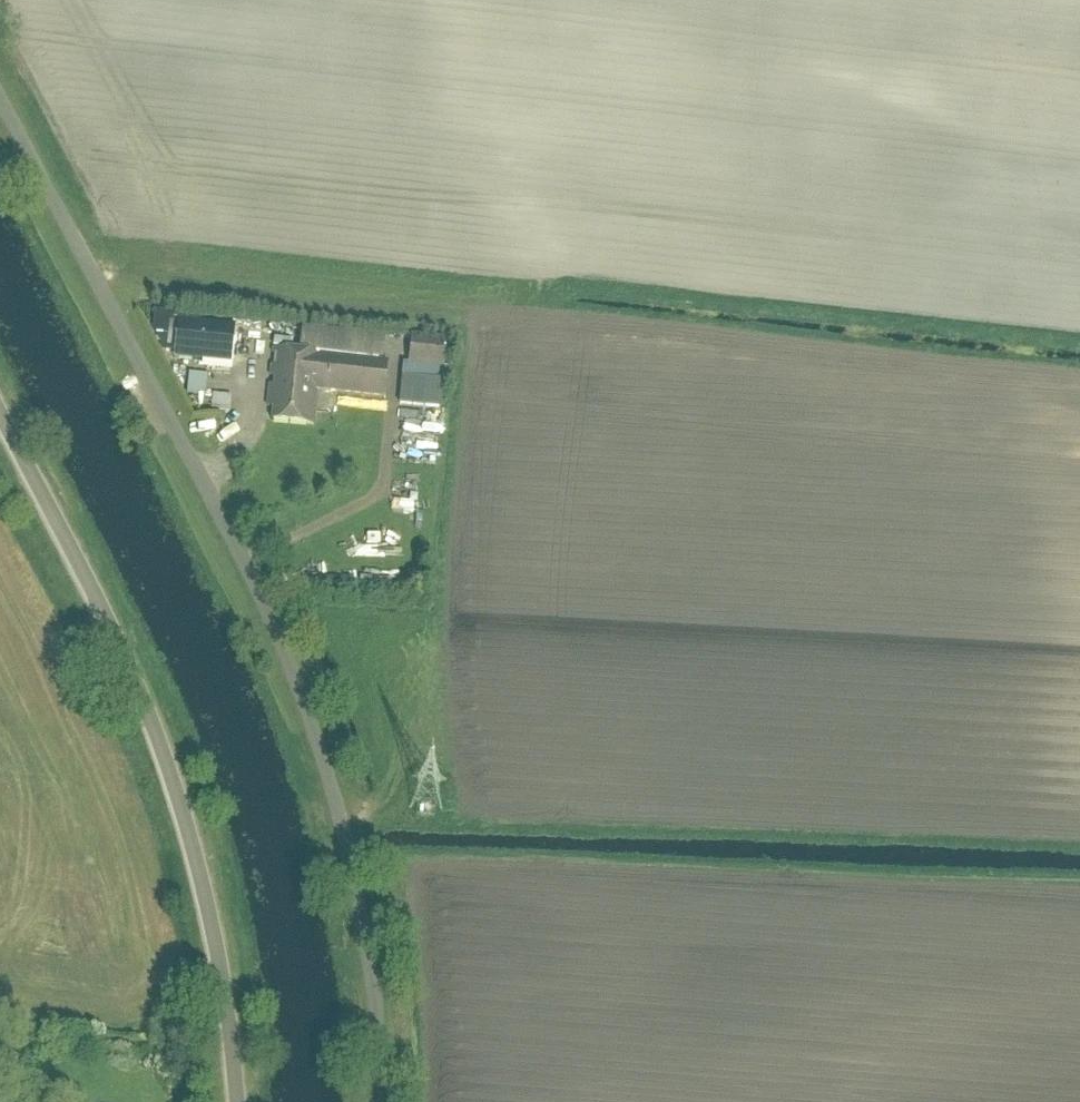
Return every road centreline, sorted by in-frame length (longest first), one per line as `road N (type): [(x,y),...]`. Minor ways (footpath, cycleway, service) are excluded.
road 1 (unclassified): [(381,1101),(349,872),(292,679),(240,555),(0,100)]
road 2 (unclassified): [(236,1101),(219,965),(173,781),(116,642),(0,421)]

